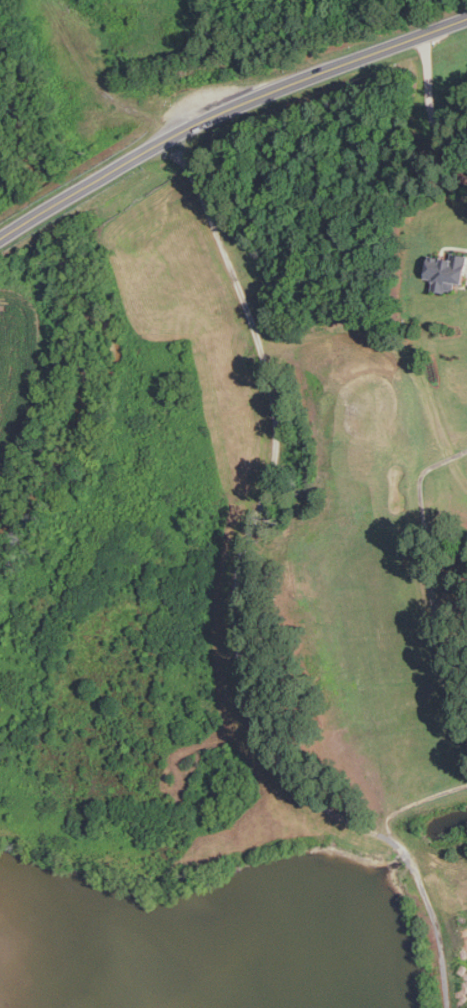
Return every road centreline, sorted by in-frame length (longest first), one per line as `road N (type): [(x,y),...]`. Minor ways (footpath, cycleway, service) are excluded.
road 1 (residential): [(466,18),(269,90),(53,205)]

